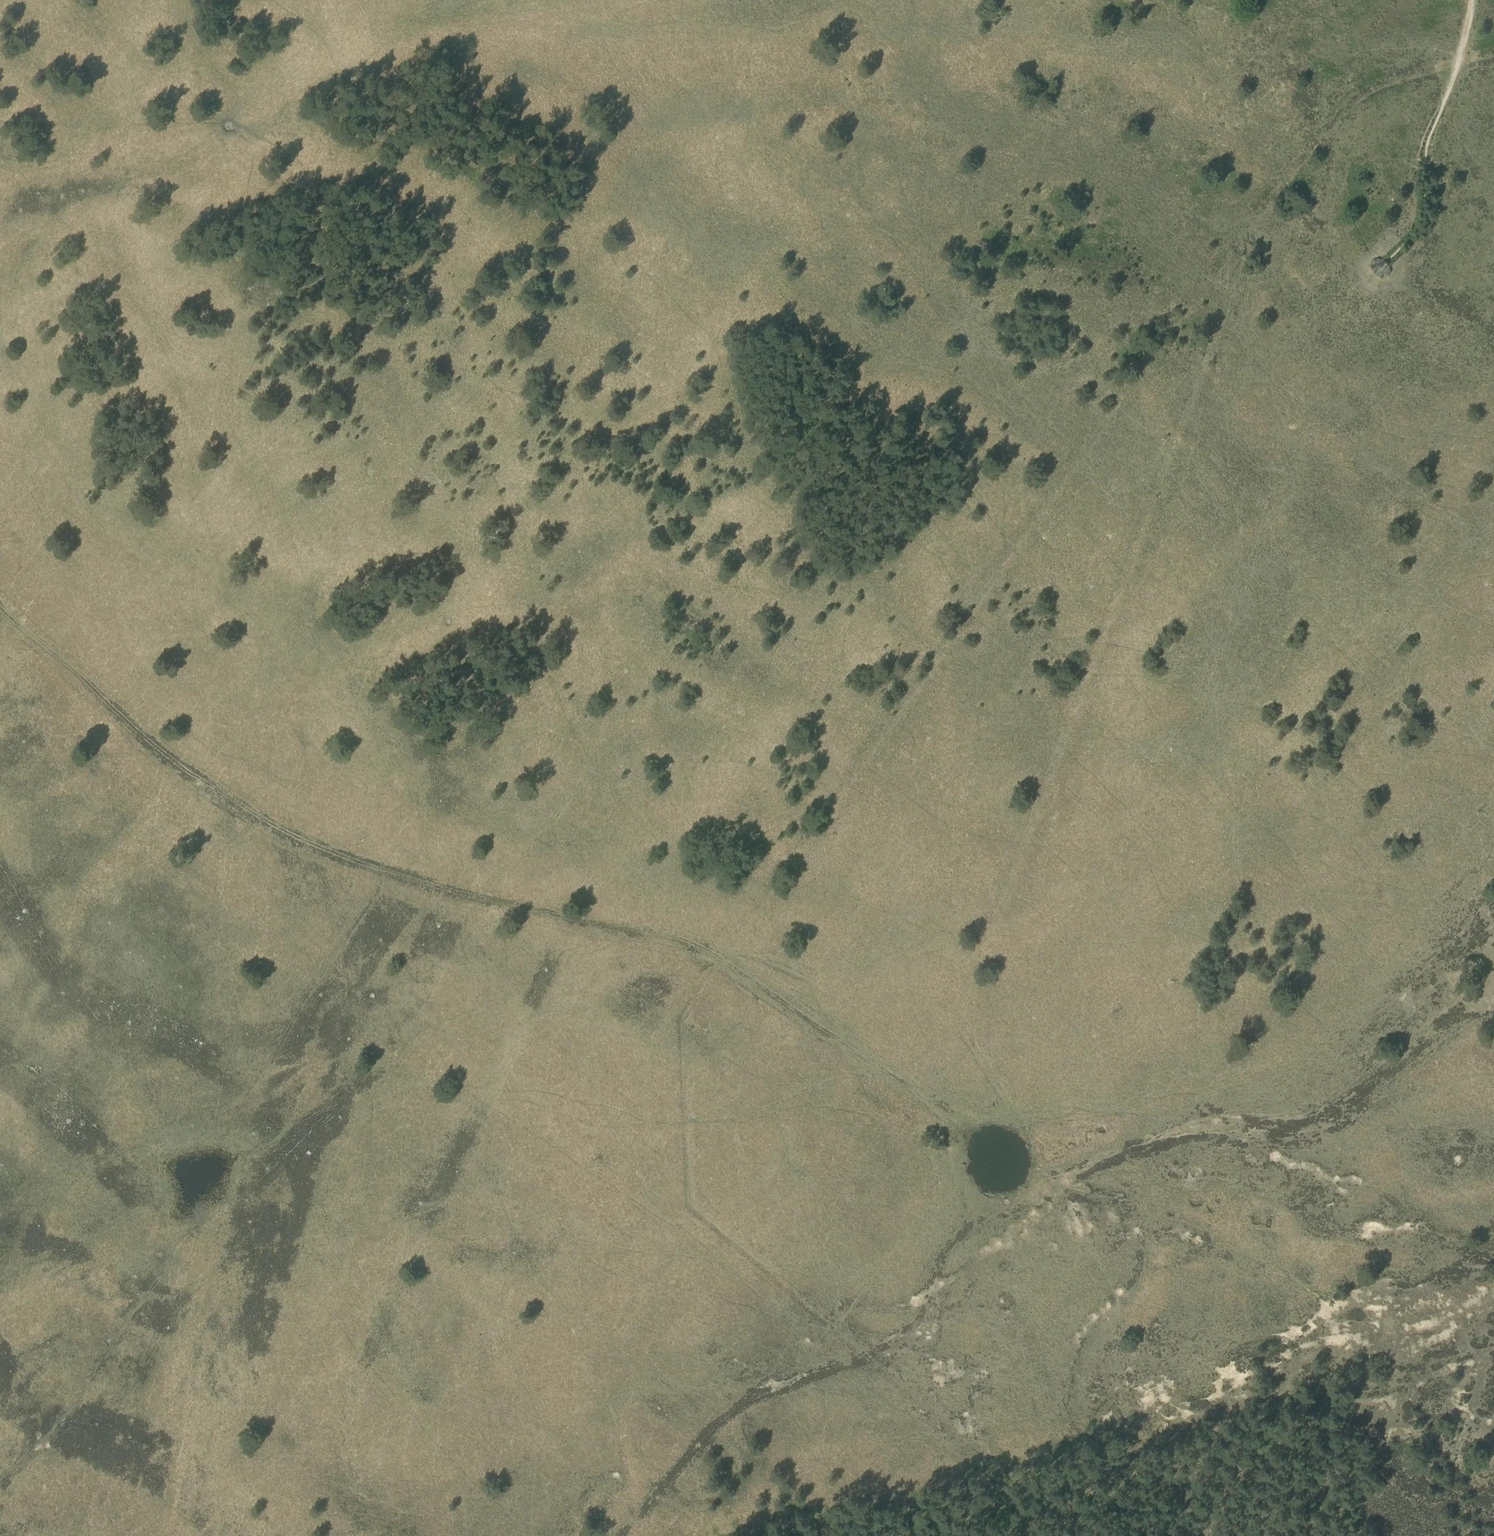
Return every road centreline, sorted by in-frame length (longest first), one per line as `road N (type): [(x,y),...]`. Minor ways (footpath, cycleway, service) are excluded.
road 1 (track): [(0,609),(226,801),(312,846),(424,884),(692,947),(967,1128)]

